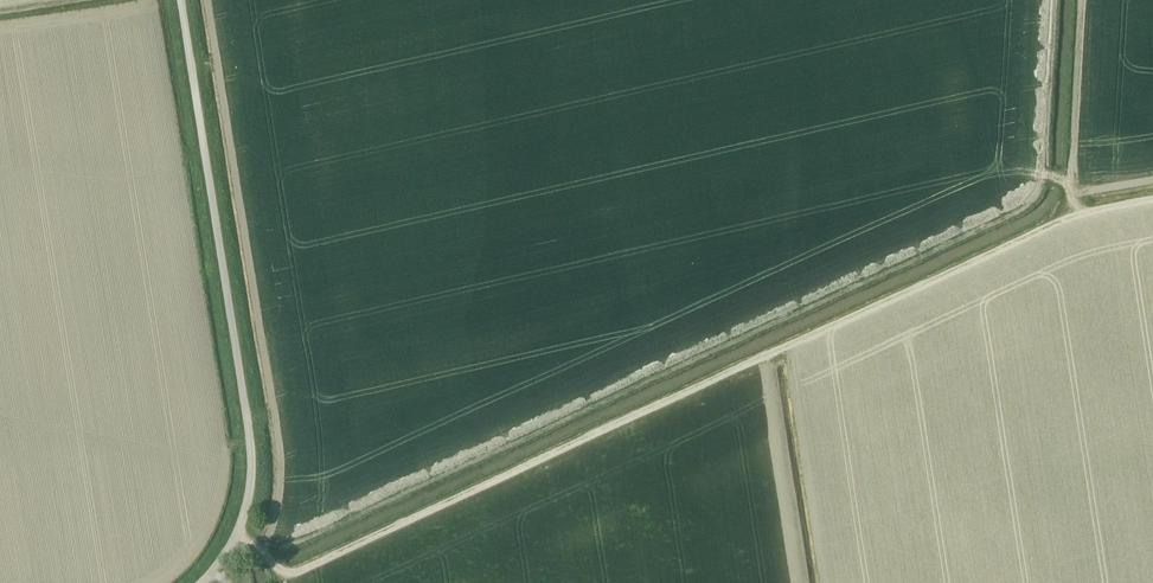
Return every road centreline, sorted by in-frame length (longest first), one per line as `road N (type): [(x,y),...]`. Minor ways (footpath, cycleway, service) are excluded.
road 1 (track): [(236,536),(279,570),(298,570),(1064,217)]
road 2 (unclassified): [(199,582),(236,536),(251,468),(180,0)]

